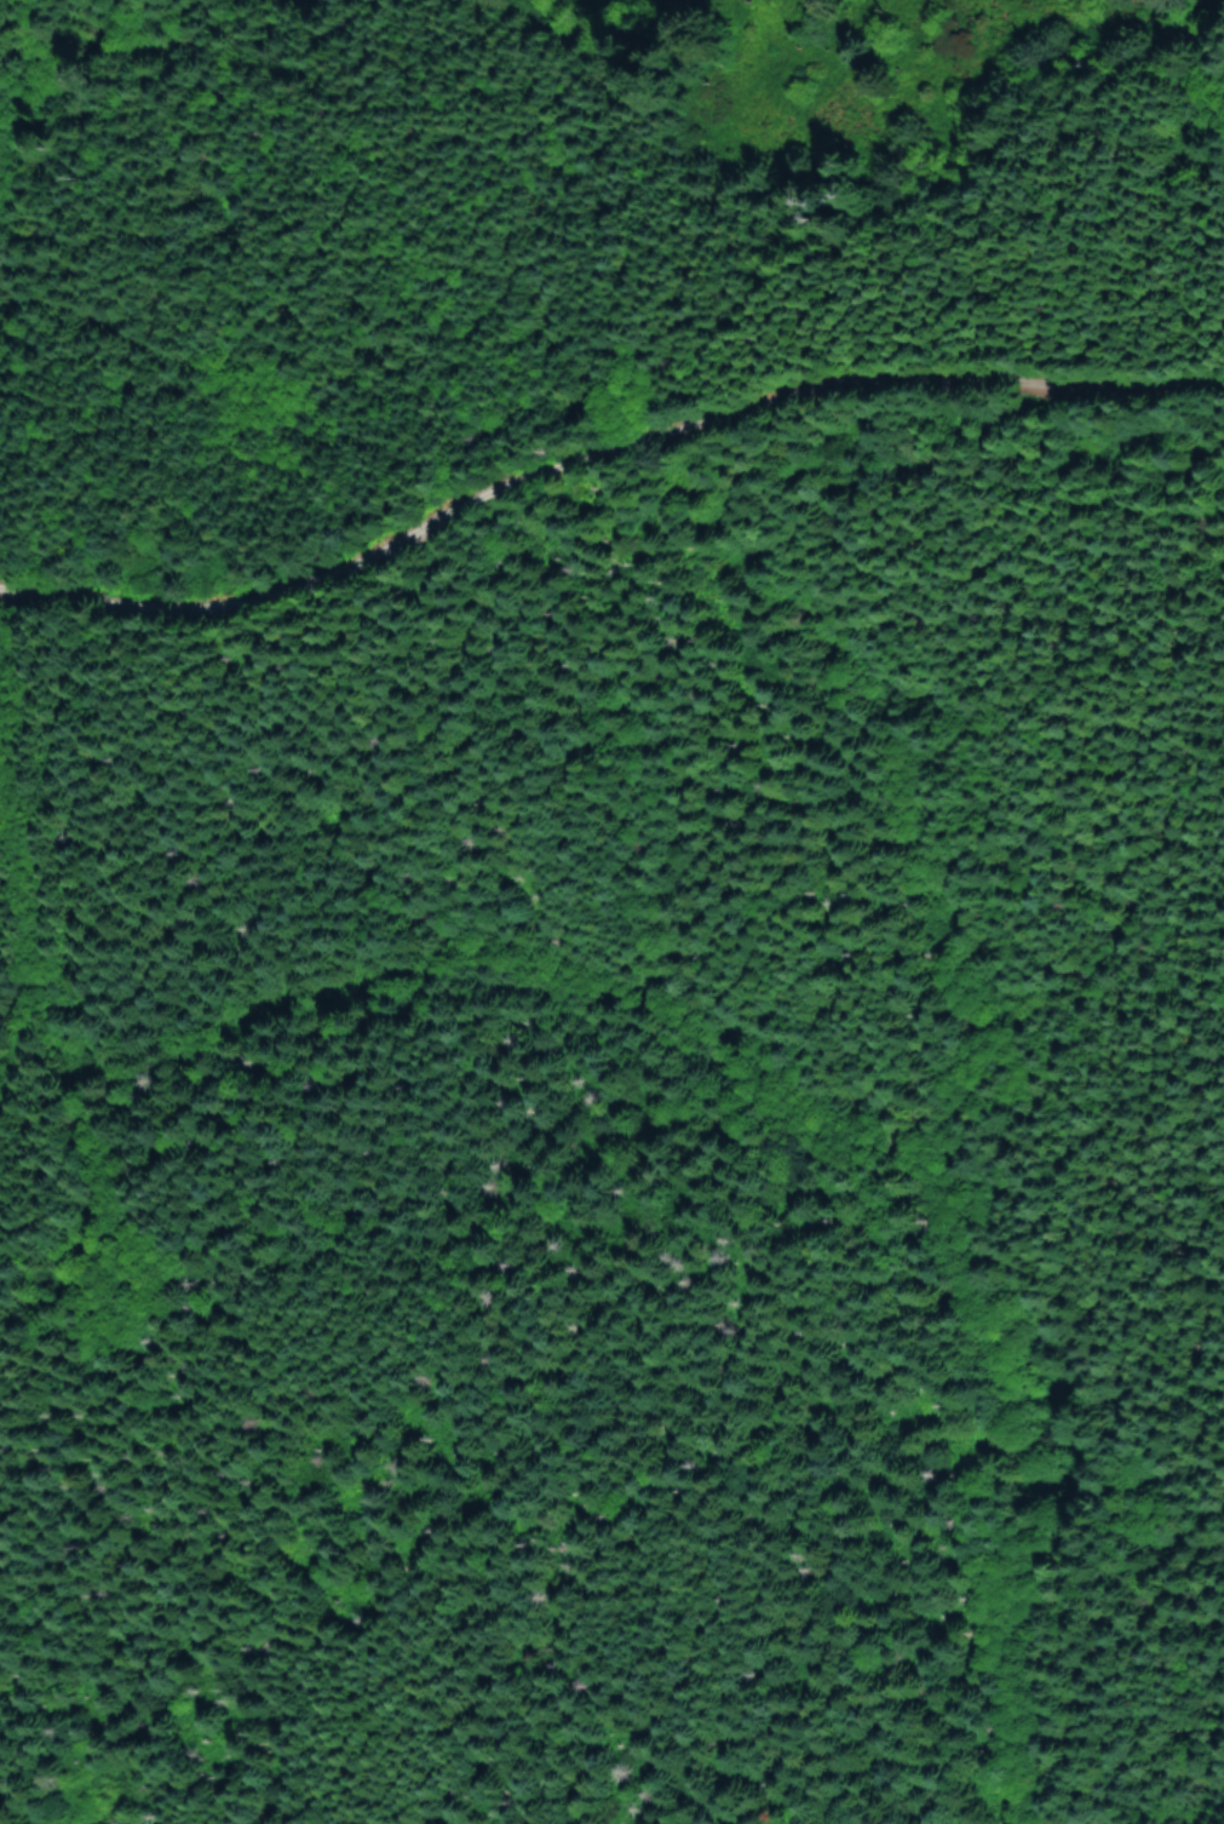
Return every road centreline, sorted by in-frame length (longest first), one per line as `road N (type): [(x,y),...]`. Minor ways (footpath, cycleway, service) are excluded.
road 1 (residential): [(1223,378),(1044,378),(792,408),(475,483),(331,557),(245,580),(39,585),(0,576)]
road 2 (track): [(0,963),(33,841),(0,602)]

